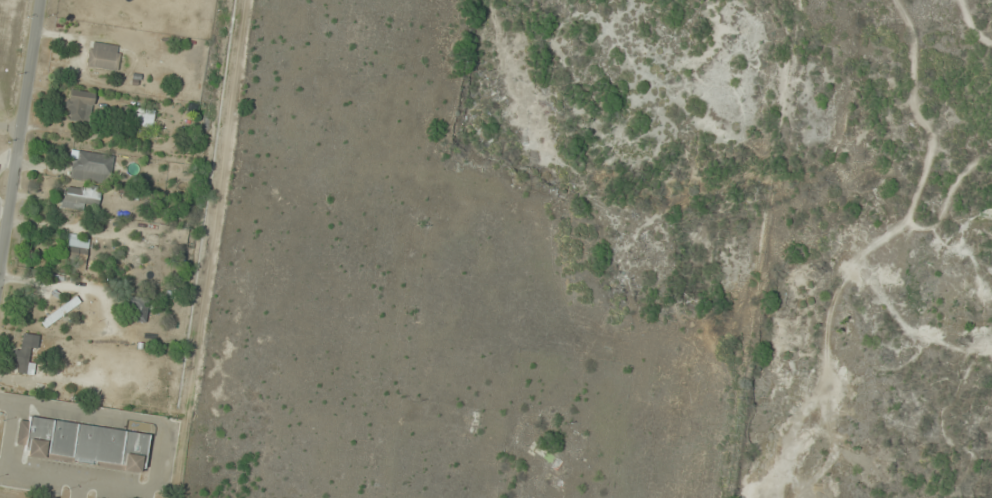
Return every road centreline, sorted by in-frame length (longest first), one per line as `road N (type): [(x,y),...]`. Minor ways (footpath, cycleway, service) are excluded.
road 1 (tertiary): [(0,277),(43,0)]

